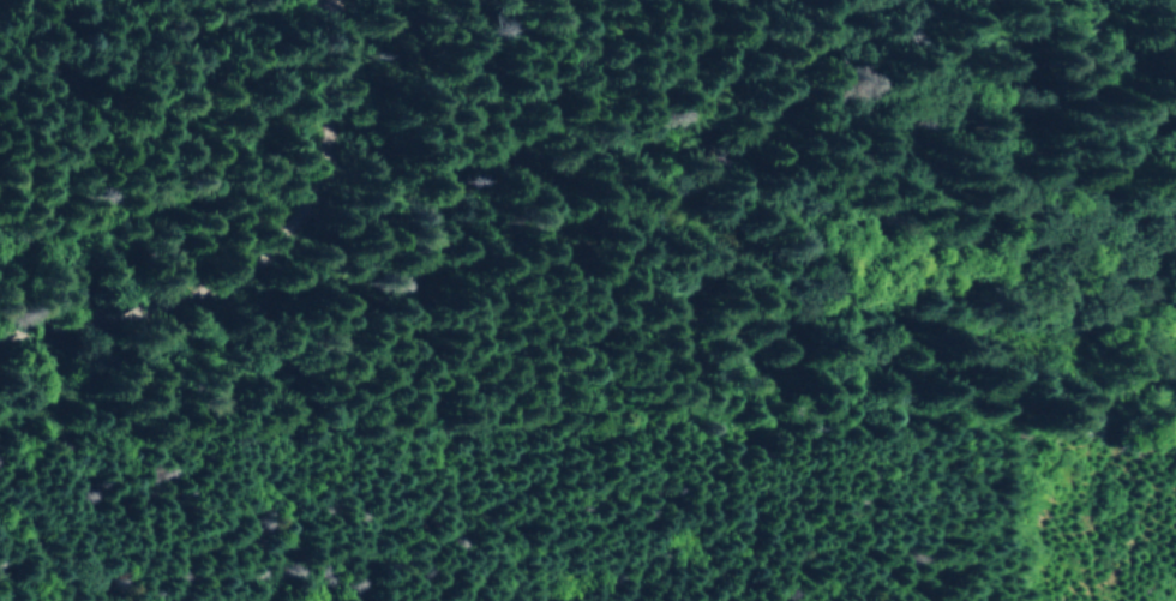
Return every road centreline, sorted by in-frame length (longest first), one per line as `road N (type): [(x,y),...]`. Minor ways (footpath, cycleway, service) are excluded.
road 1 (track): [(0,339),(173,306),(246,262),(306,168),(331,65),(309,0)]

